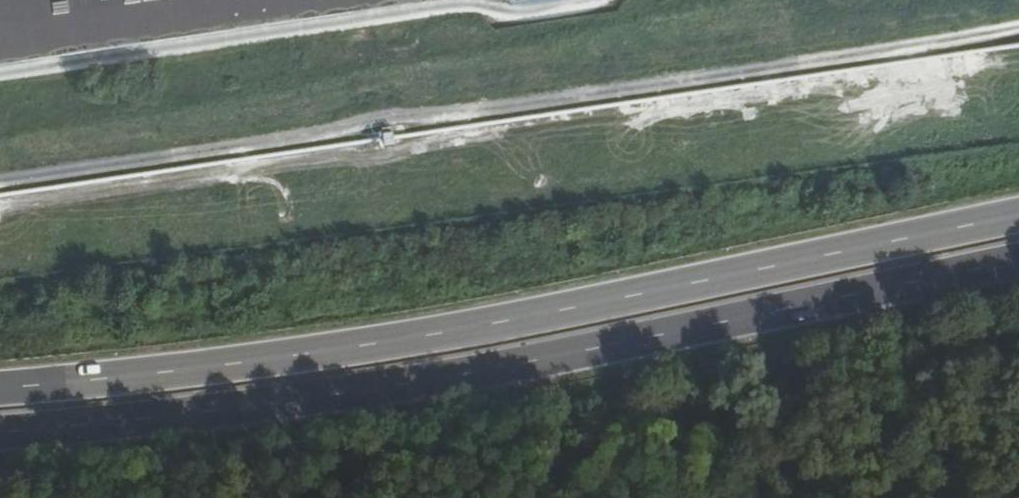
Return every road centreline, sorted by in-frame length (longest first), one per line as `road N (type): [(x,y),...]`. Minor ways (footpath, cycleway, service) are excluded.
road 1 (trunk): [(0,434),(527,362),(1018,259)]
road 2 (trunk): [(1018,215),(351,346),(0,388)]

